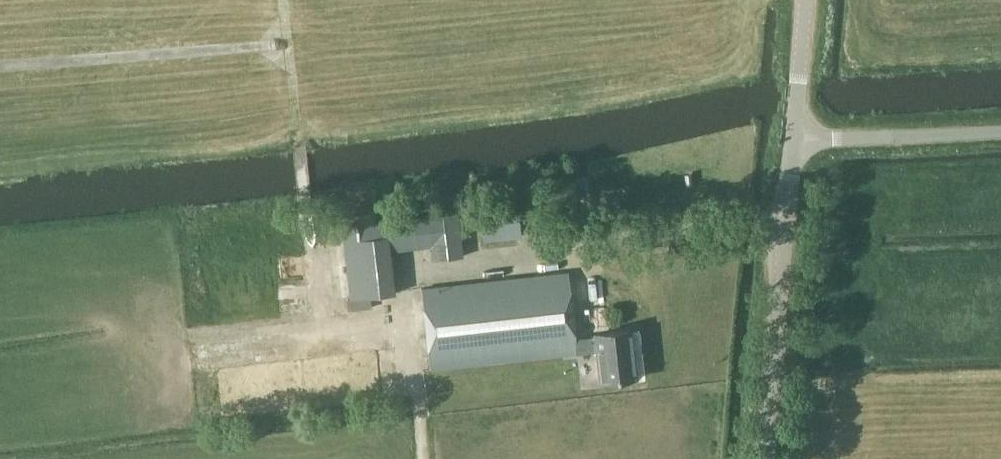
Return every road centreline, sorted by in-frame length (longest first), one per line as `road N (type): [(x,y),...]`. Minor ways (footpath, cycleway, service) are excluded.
road 1 (track): [(284,42),(303,200),(337,307),(359,317),(408,320),(410,284),(786,219)]
road 2 (unclassified): [(765,458),(794,140)]
road 3 (track): [(0,65),(284,42)]
road 4 (unclassified): [(1000,131),(794,140)]
road 5 (unclassified): [(794,140),(807,0)]

